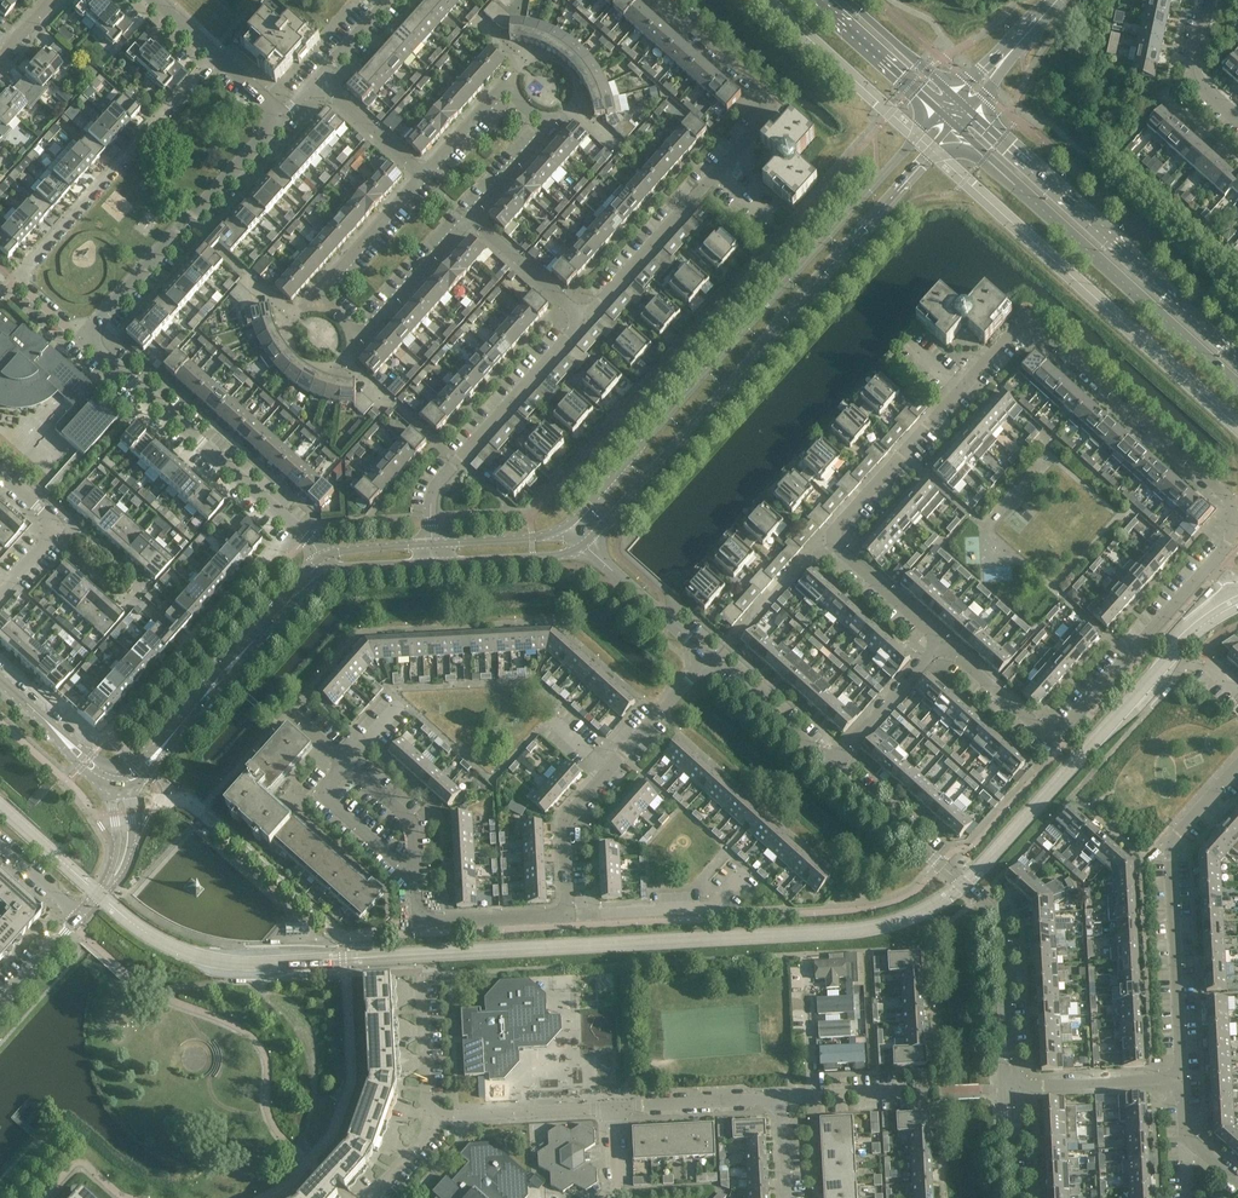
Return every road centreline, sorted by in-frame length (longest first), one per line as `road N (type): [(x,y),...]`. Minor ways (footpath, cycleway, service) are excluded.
road 1 (residential): [(961,389),(1026,323),(1215,487),(1235,523),(1228,545),(1050,742),(942,644)]
road 2 (tertiary): [(940,112),(572,527)]
road 3 (tertiary): [(585,545),(933,151)]
road 4 (residential): [(82,342),(15,281),(215,56)]
road 5 (residential): [(469,215),(363,333),(317,294),(424,174)]
road 6 (secondary): [(1237,359),(970,109)]
road 7 (secondary): [(986,158),(1237,386)]
road 8 (residential): [(1182,1079),(1171,845),(1237,766)]
road 9 (residential): [(322,563),(287,520),(82,342)]
road 10 (residential): [(424,174),(509,84),(550,122),(469,215)]
road 11 (tertiary): [(118,787),(322,563)]
road 12 (residential): [(82,342),(279,117)]
road 13 (residential): [(433,523),(432,488),(585,318)]
road 14 (residential): [(715,171),(773,107),(656,0)]
road 15 (residential): [(415,865),(418,921),(566,913)]
road 16 (residential): [(828,539),(961,389)]
road 17 (residential): [(585,318),(715,171)]
road 18 (residential): [(566,913),(712,906),(741,873)]
road 19 (residential): [(430,1115),(613,1109)]
road 20 (residential): [(1007,1050),(1000,926),(964,885)]
road 21 (residential): [(613,1109),(784,1096)]
road 22 (unclassified): [(710,657),(585,545)]
road 23 (secondary): [(815,0),(940,112)]
road 24 (residential): [(1015,1088),(1182,1079)]
road 25 (residential): [(834,766),(710,657)]
road 26 (residential): [(834,766),(942,644)]
road 27 (residential): [(566,913),(564,819),(610,768)]
road 28 (tertiary): [(118,787),(0,675)]
road 29 (residential): [(0,589),(54,525),(0,469)]
road 30 (residential): [(415,865),(398,863),(321,793),(347,763)]
road 31 (residential): [(585,318),(469,215)]
road 32 (residential): [(942,644),(828,539)]
road 33 (tertiary): [(434,563),(565,555),(585,545)]
road 34 (residential): [(610,768),(710,657)]
road 35 (residential): [(941,864),(834,766)]
road 36 (secondary): [(954,96),(846,0)]
road 37 (residential): [(424,174),(318,76)]
road 38 (tertiary): [(78,915),(122,856),(118,787)]
road 39 (tertiary): [(572,527),(551,537),(433,542)]
road 40 (residential): [(828,539),(728,638)]
road 41 (residential): [(430,1115),(421,976)]
road 42 (residential): [(1237,119),(1196,77),(1209,0)]
road 43 (residential): [(805,960),(812,1095)]
road 44 (residential): [(347,763),(413,823),(415,865)]

